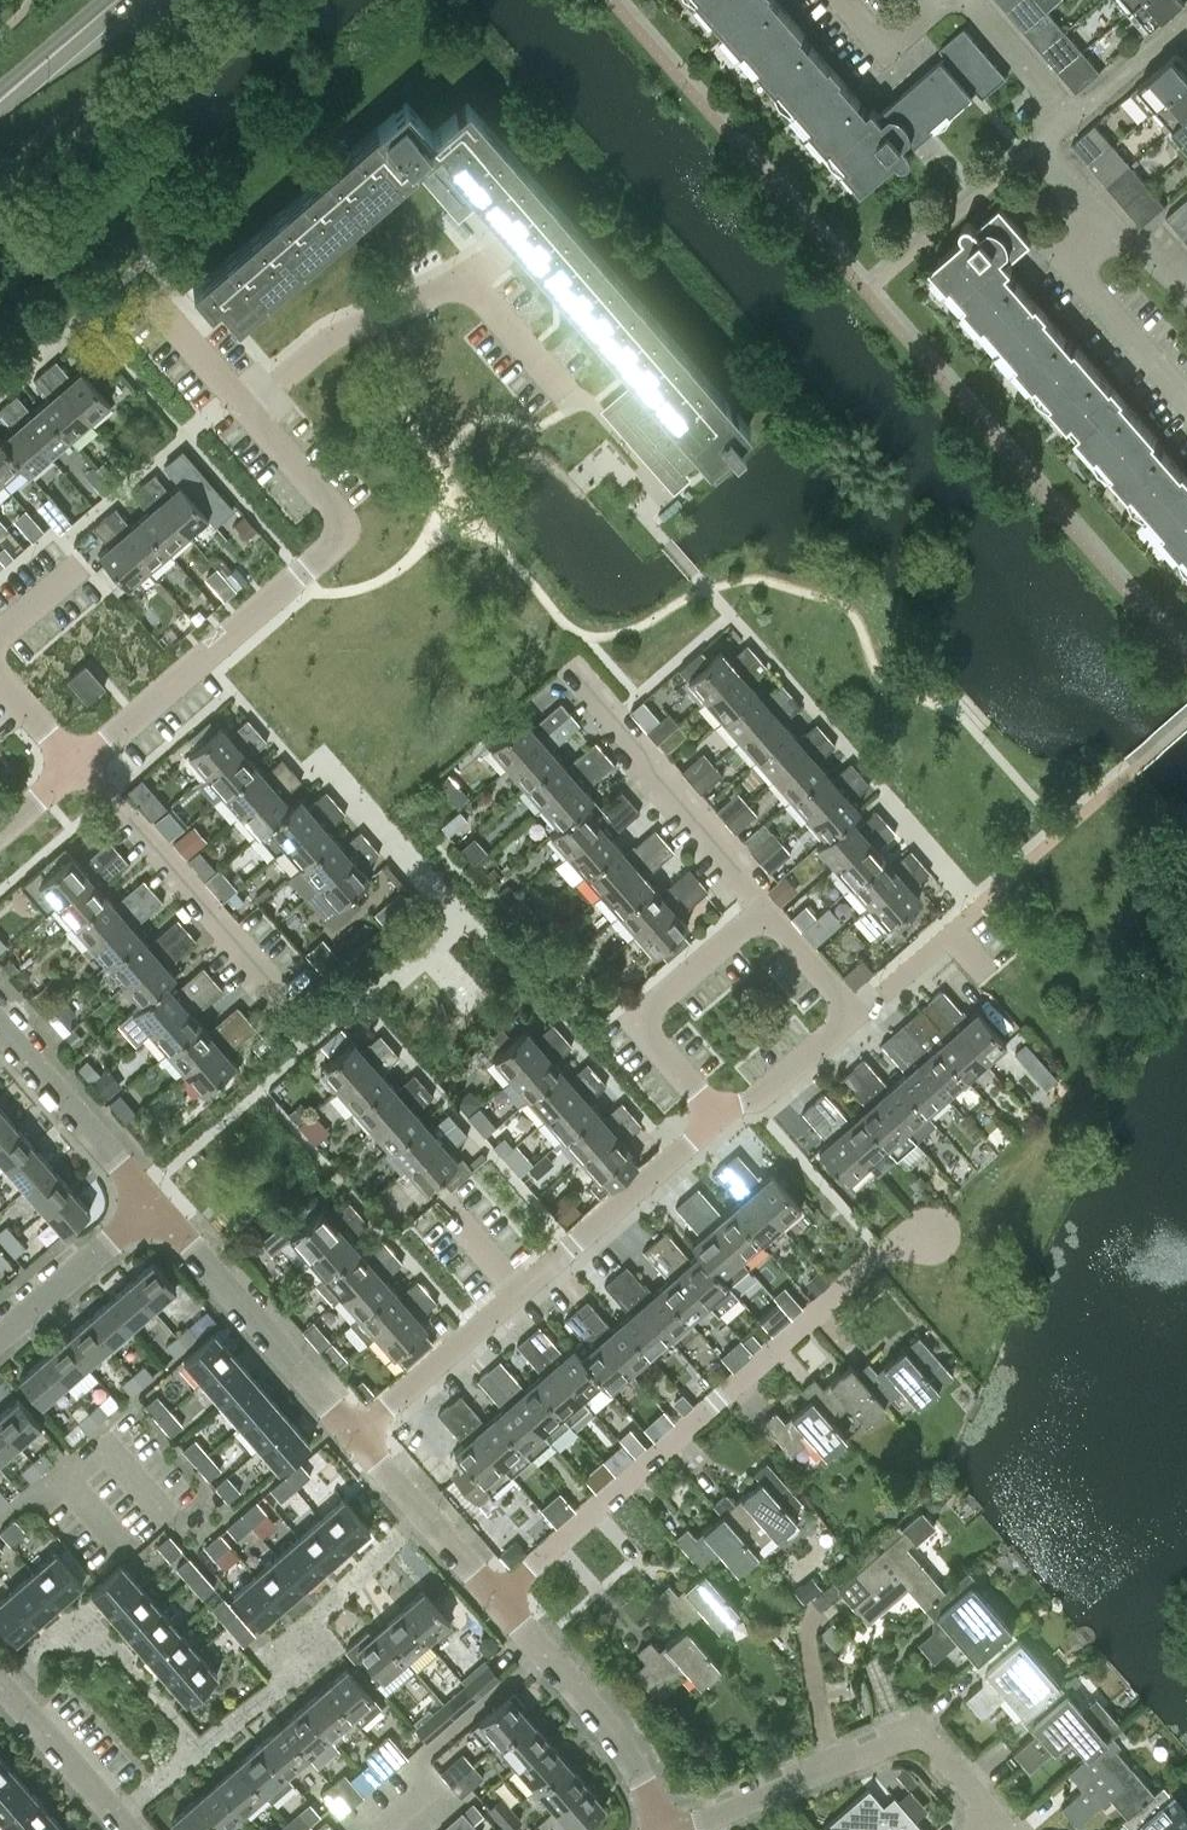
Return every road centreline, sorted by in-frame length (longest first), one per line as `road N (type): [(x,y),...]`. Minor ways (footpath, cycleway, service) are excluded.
road 1 (residential): [(495,1597),(882,1252),(929,1232)]
road 2 (residential): [(74,766),(348,526),(241,403)]
road 3 (residential): [(356,1435),(715,1120)]
road 4 (residential): [(664,1826),(696,1822),(920,1730),(1005,1829)]
road 5 (residential): [(241,403),(328,333),(461,282),(553,381)]
road 6 (residential): [(761,912),(566,669)]
road 7 (residential): [(356,1435),(155,1197)]
road 8 (residential): [(277,999),(74,766)]
road 9 (residential): [(761,912),(636,1022),(715,1120)]
road 10 (residential): [(664,1826),(594,1707),(495,1597)]
road 11 (residential): [(155,1197),(0,1026)]
road 12 (residential): [(1186,396),(1070,262),(1103,226)]
road 13 (residential): [(495,1597),(356,1435)]
road 14 (residential): [(0,1329),(155,1197)]
road 15 (residential): [(129,1829),(0,1680)]
road 16 (residential): [(1046,143),(1186,18)]
road 17 (residential): [(715,1120),(762,1095),(858,1012)]
road 18 (residential): [(1046,143),(1056,96),(977,0)]
road 19 (tertiary): [(0,98),(112,0)]
road 20 (residential): [(858,1012),(761,912)]
road 21 (residential): [(940,0),(886,47),(846,0)]
road 22 (residential): [(858,1012),(956,925)]
road 23 (residential): [(241,403),(156,306)]

